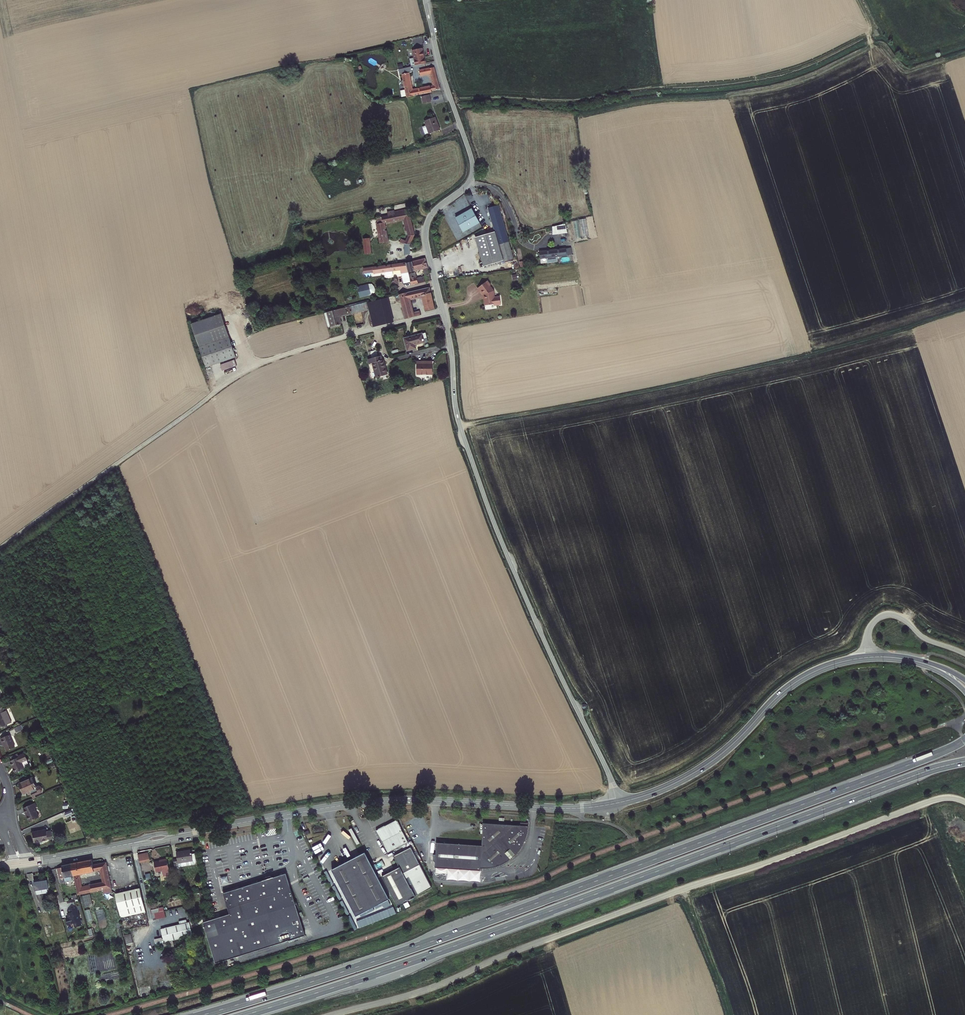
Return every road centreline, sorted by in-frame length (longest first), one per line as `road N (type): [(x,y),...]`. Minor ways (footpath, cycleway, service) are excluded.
road 1 (unclassified): [(617,803),(494,524),(457,416),(426,232),(433,212),(465,186),(473,168),(425,0)]
road 2 (trunk): [(964,740),(479,925),(203,1014)]
road 3 (trunk): [(246,1014),(964,762)]
road 4 (tertiary): [(22,864),(350,805),(617,803)]
road 5 (track): [(444,314),(258,365),(0,548)]
road 6 (track): [(459,426),(911,326)]
road 7 (tertiary): [(925,664),(865,658),(816,671),(698,771),(617,803)]
road 8 (track): [(732,1014),(684,888)]

